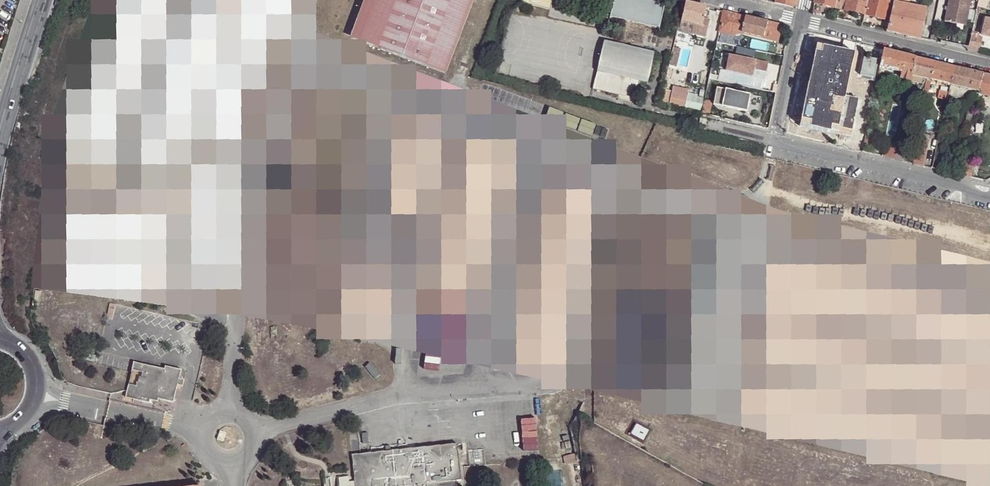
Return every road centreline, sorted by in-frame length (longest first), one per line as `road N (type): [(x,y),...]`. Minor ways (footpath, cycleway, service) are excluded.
road 1 (residential): [(774,140),(989,193)]
road 2 (residential): [(989,63),(801,19)]
road 3 (secondary): [(42,0),(0,142)]
road 4 (residential): [(801,19),(774,140)]
road 5 (primary): [(0,431),(30,410),(38,383),(29,356),(7,339)]

